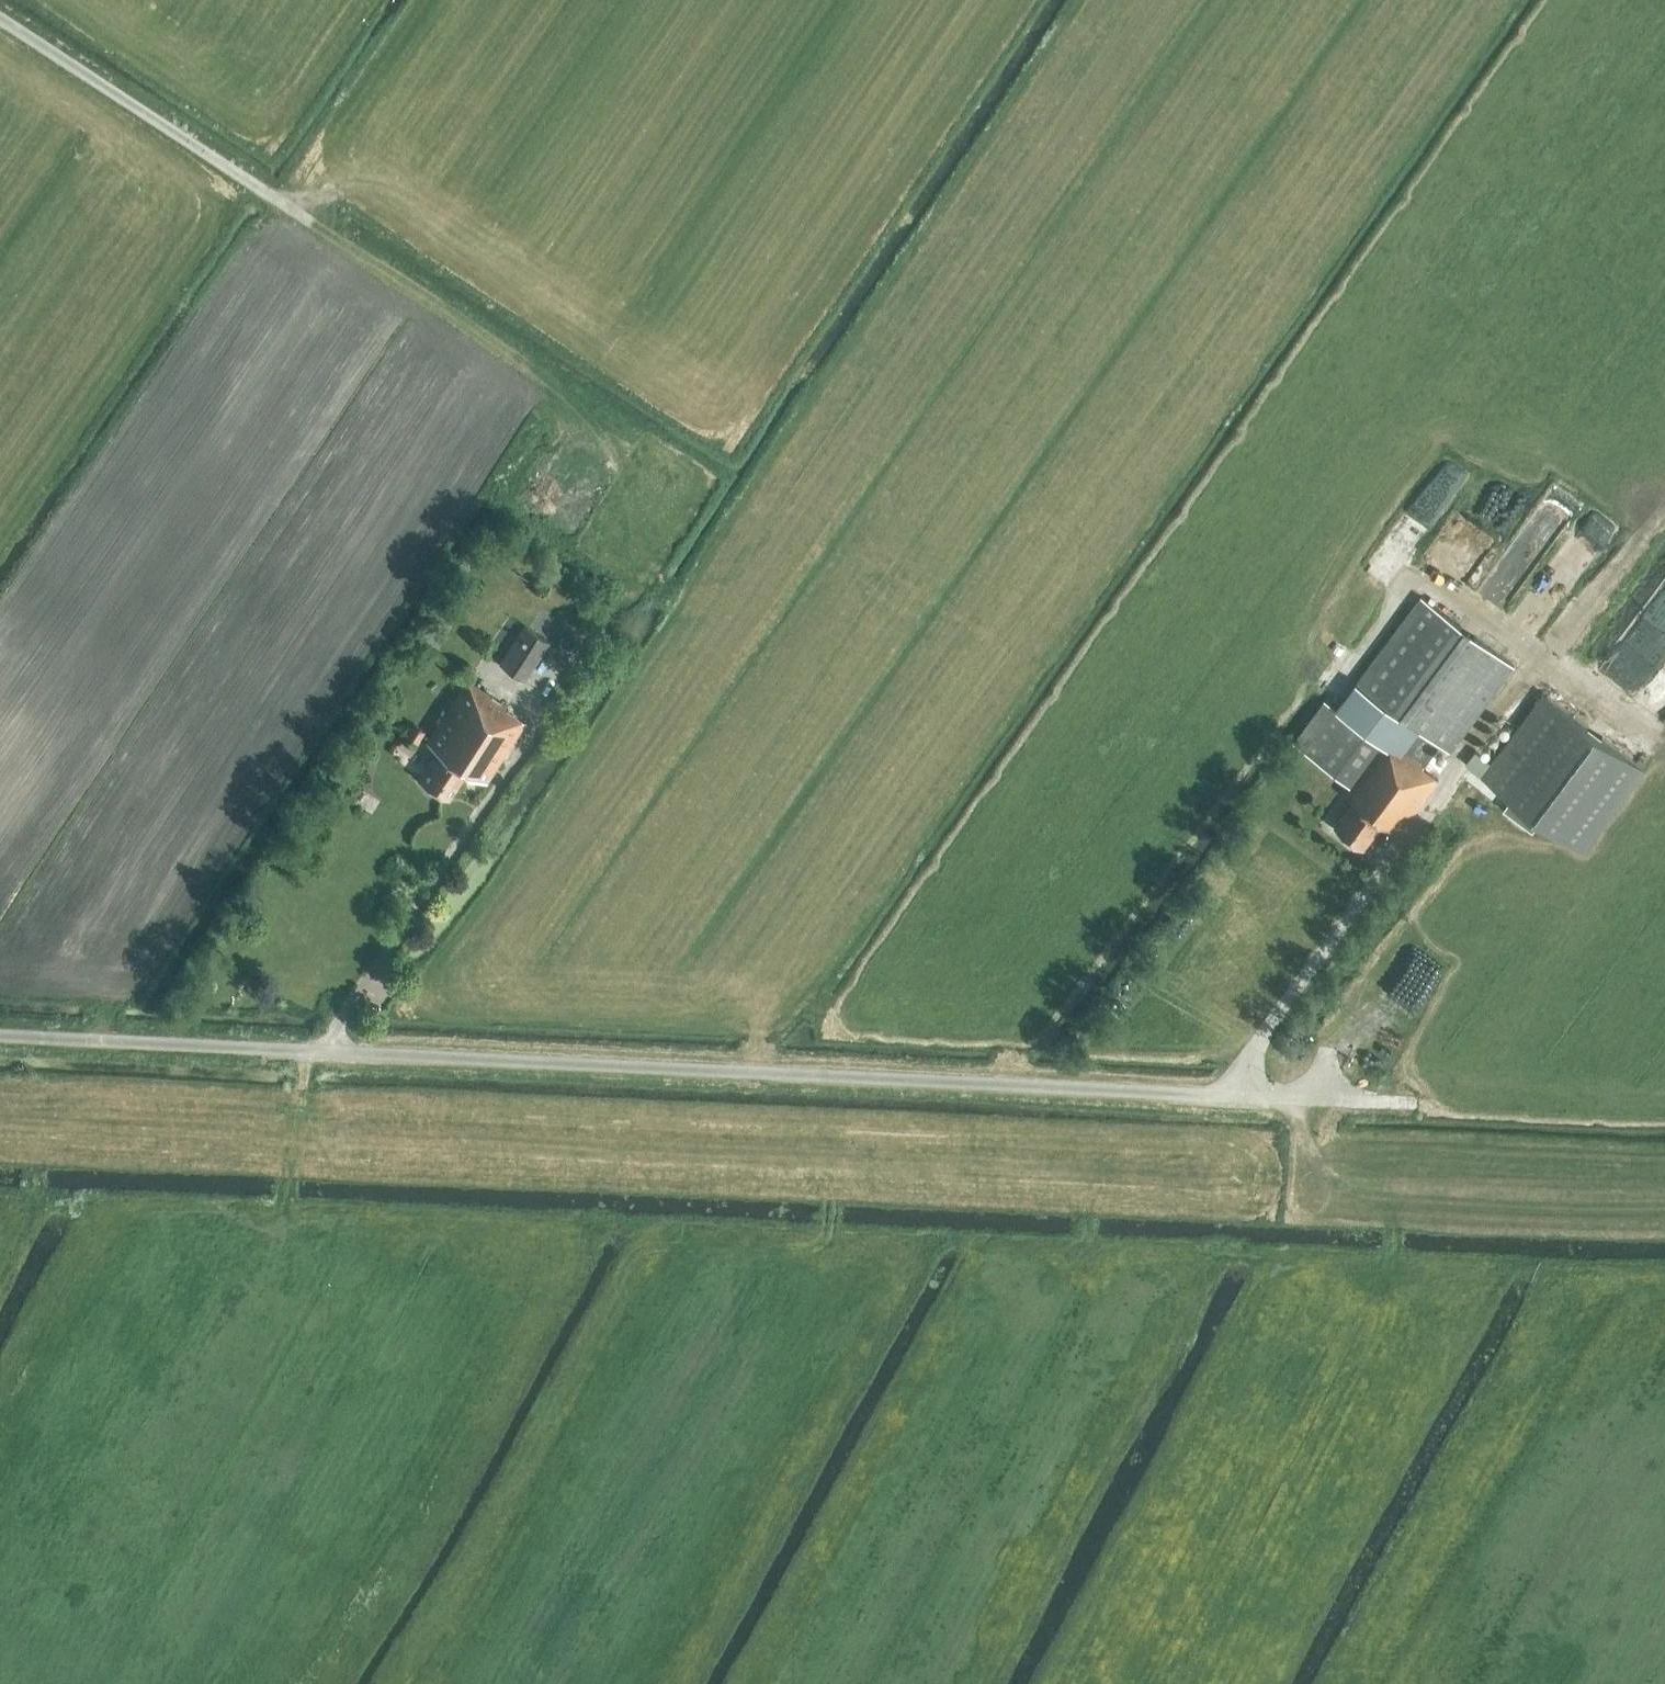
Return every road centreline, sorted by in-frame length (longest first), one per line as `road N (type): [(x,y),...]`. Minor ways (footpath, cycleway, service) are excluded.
road 1 (unclassified): [(1404,1109),(0,1044)]

